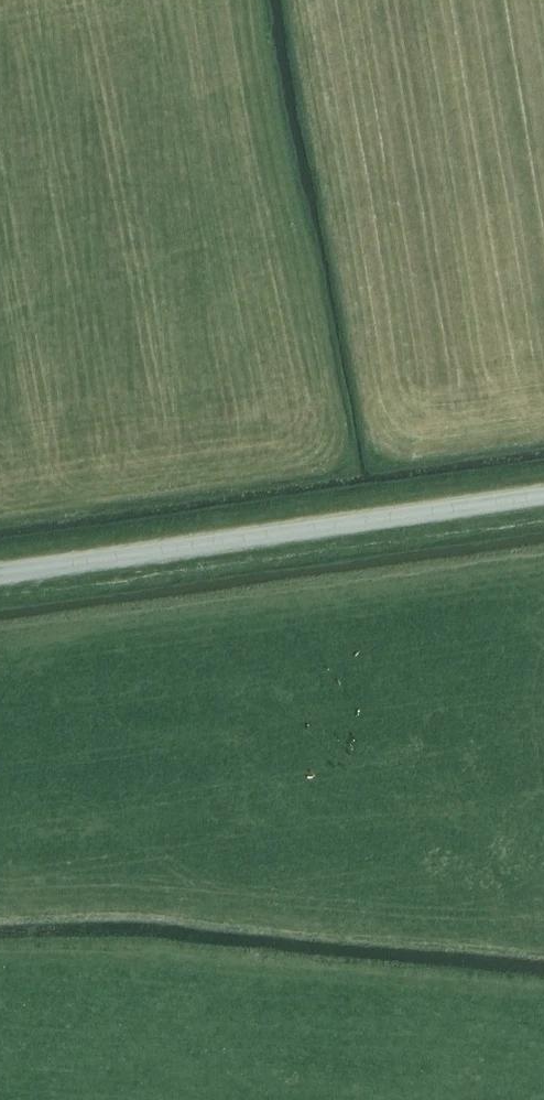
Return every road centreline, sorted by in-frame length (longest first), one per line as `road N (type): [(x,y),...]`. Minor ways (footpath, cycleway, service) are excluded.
road 1 (tertiary): [(543,494),(0,571)]

